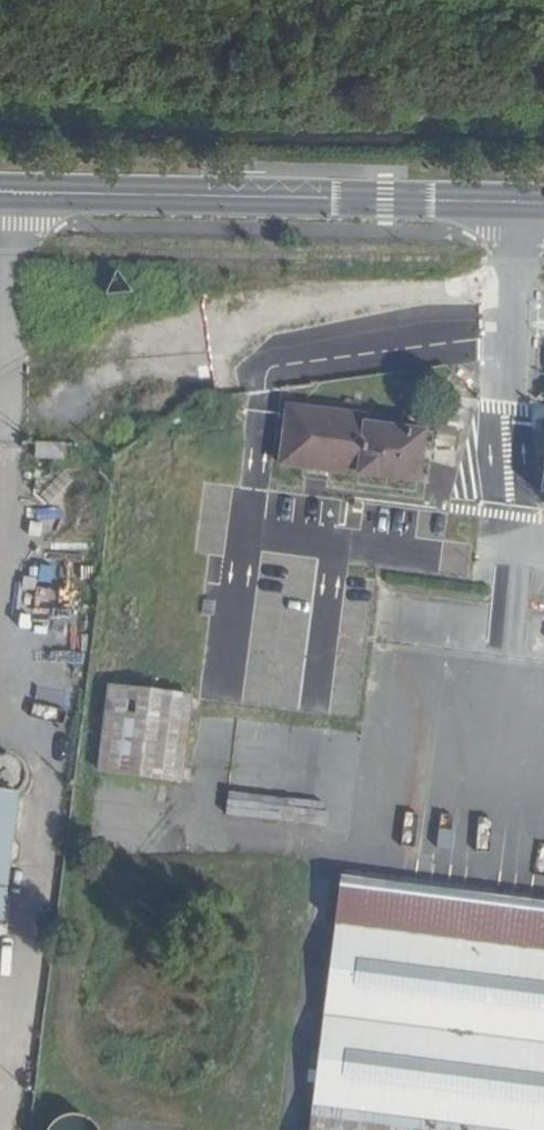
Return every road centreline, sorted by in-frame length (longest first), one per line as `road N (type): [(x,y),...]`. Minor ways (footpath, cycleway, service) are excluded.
road 1 (tertiary): [(543,203),(0,192)]

